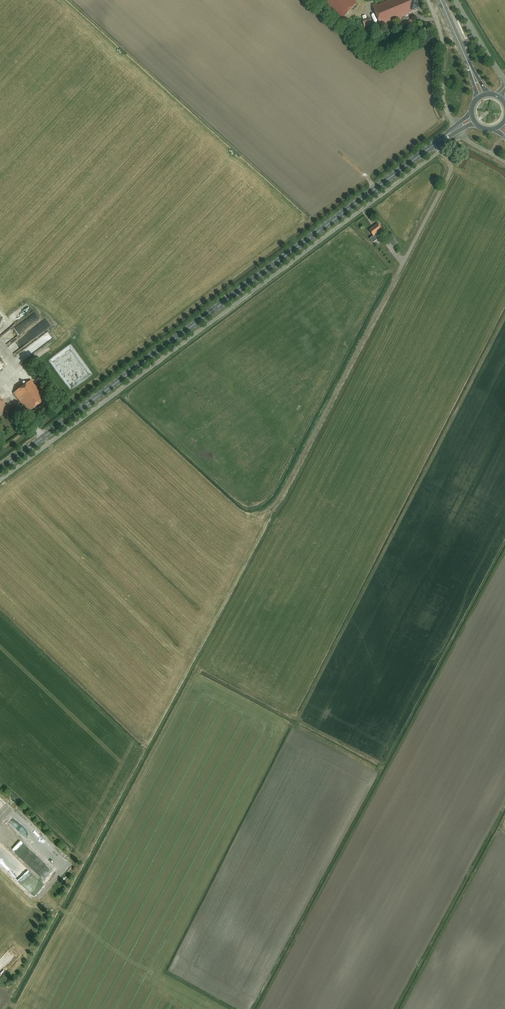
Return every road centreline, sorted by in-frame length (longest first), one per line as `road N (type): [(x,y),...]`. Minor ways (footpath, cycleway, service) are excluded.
road 1 (primary): [(0,470),(435,144)]
road 2 (unclassified): [(268,509),(449,176),(435,144)]
road 3 (unclassified): [(456,126),(443,102),(442,43),(428,0)]

